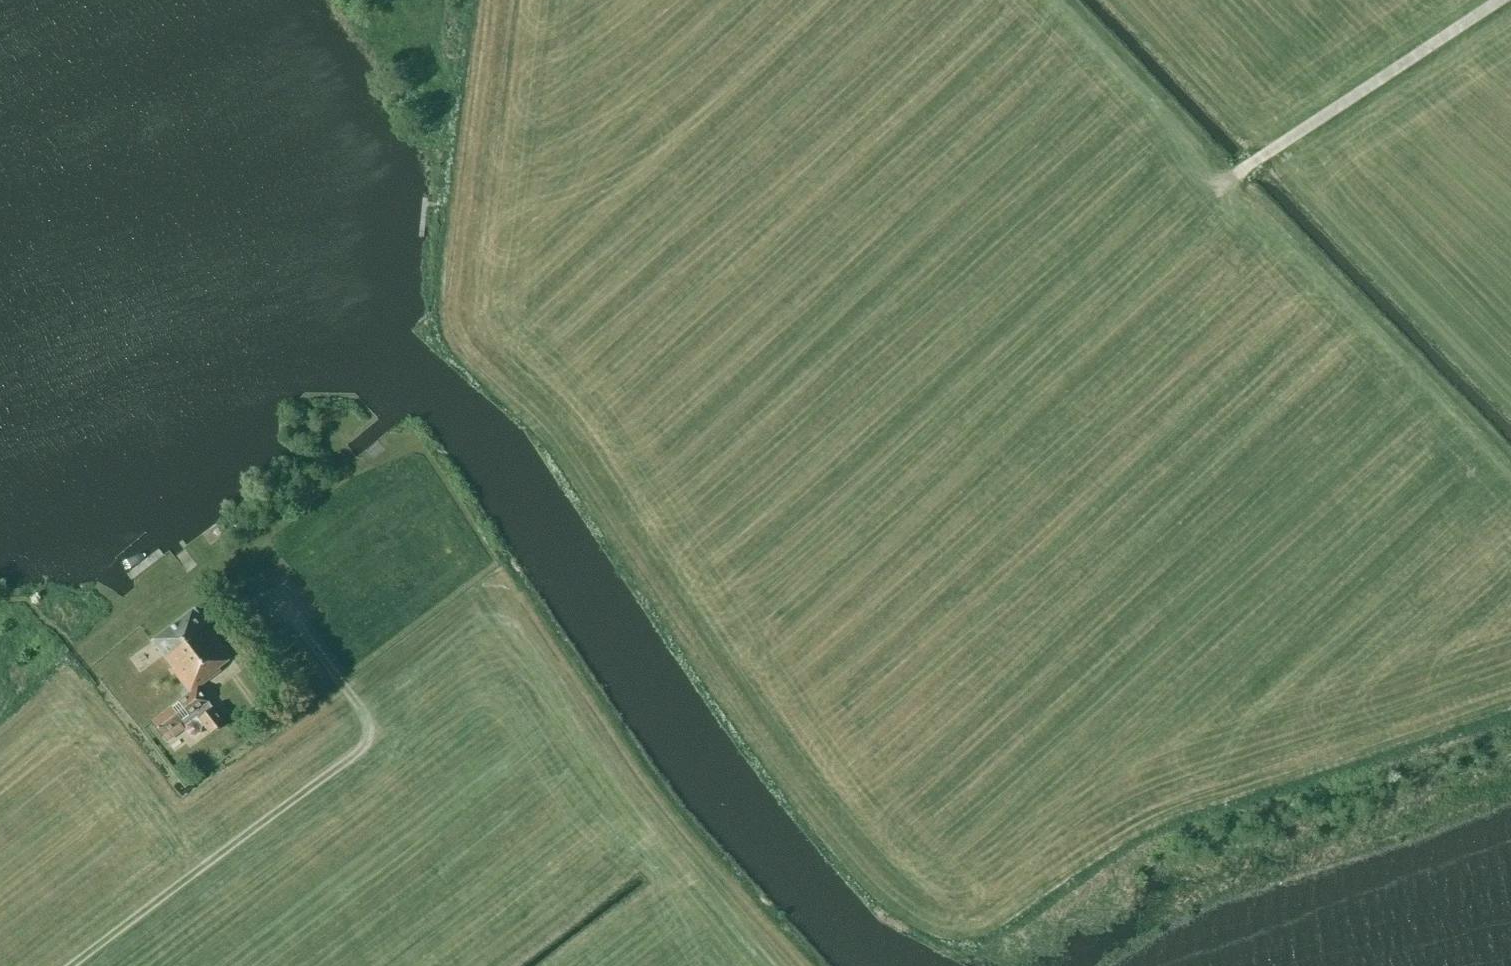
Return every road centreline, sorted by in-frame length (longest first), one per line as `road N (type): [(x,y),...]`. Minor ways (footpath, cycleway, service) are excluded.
road 1 (unclassified): [(315,663),(375,734),(372,748),(77,965)]
road 2 (track): [(1502,0),(1254,163)]

